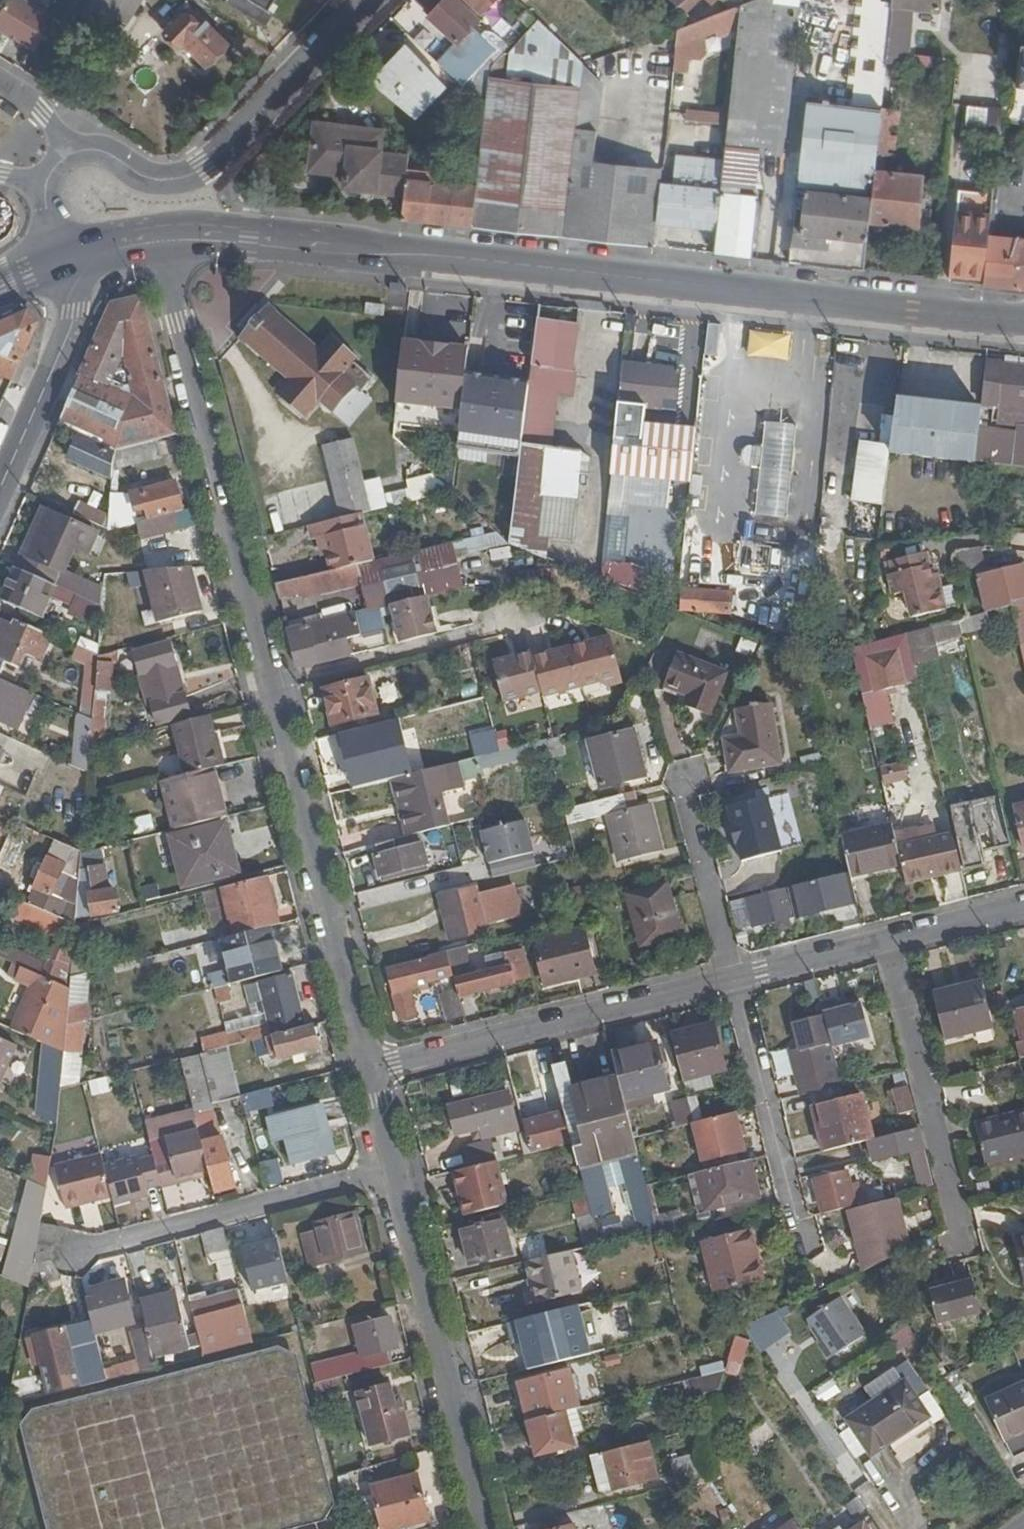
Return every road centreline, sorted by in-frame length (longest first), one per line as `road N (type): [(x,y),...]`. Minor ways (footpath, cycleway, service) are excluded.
road 1 (secondary): [(1023,326),(249,242),(170,241)]
road 2 (residential): [(170,241),(177,323),(370,1071)]
road 3 (residential): [(60,155),(85,147),(114,154),(143,174),(177,179),(204,166),(363,0)]
road 4 (residential): [(733,980),(370,1071)]
road 5 (residential): [(395,1171),(484,1528)]
road 6 (residential): [(961,1232),(888,941)]
road 7 (residential): [(802,1247),(733,980)]
road 8 (residential): [(128,1238),(395,1171)]
road 9 (tertiary): [(0,485),(69,333),(75,310),(66,261)]
road 10 (residential): [(733,980),(682,784)]
road 11 (residential): [(888,941),(733,980)]
road 12 (residential): [(1023,907),(888,941)]

